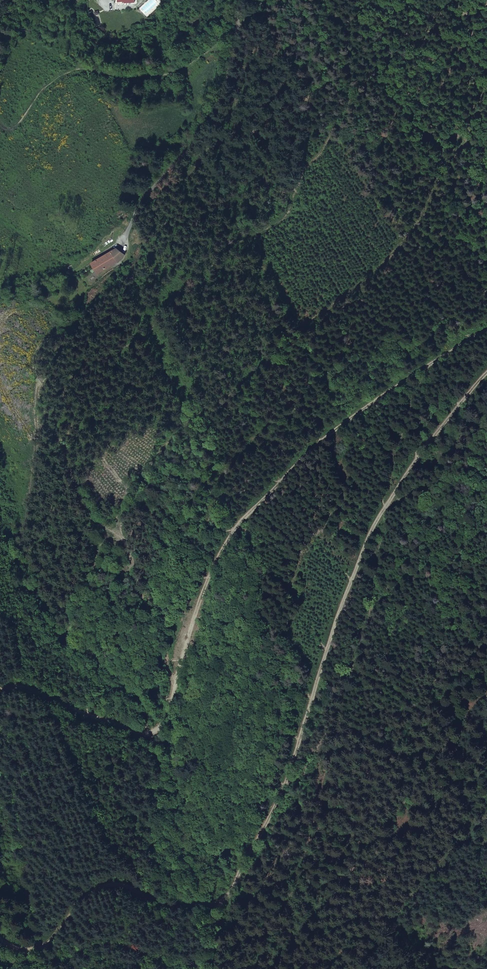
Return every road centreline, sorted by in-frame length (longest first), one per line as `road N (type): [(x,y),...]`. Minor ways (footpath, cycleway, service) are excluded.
road 1 (track): [(0,937),(47,948),(96,890),(123,885),(170,908),(234,901),(282,807),(359,561),(436,439),(486,380)]
road 2 (track): [(486,330),(316,448),(244,523),(161,735),(12,686),(0,699)]
road 3 (track): [(184,690),(133,592),(121,536),(86,501),(37,366),(37,339),(97,300),(129,259),(120,243)]
road 4 (track): [(250,968),(279,917),(318,794),(366,590),(367,548)]
road 5 (track): [(267,968),(286,960),(332,908),(379,838),(486,706)]
road 6 (track): [(0,102),(11,115),(27,108),(64,63),(167,75),(262,0)]
road 7 (unclassified): [(243,0),(219,112),(130,212),(120,243)]
road 8 (track): [(47,948),(51,966),(124,943),(192,968)]
road 9 (track): [(115,720),(10,719),(0,735)]

